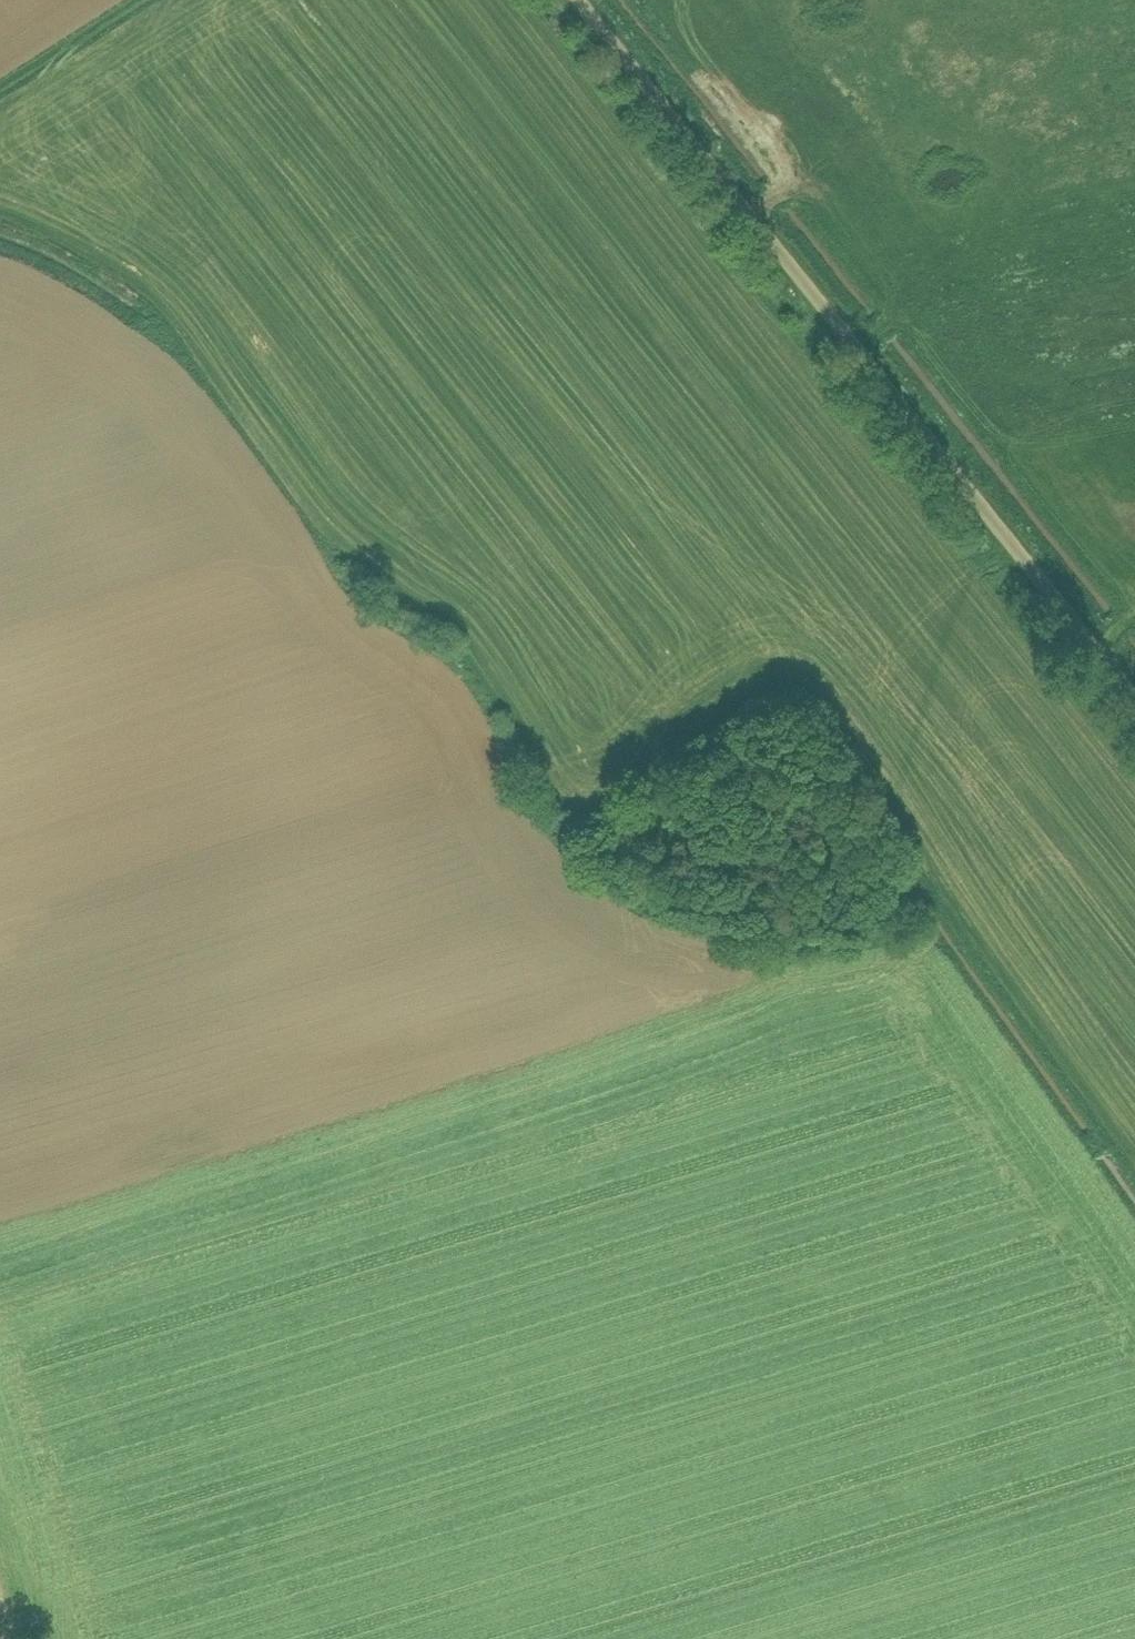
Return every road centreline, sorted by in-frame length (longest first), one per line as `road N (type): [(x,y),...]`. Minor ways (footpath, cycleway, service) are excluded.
road 1 (unclassified): [(1134,703),(577,0)]

